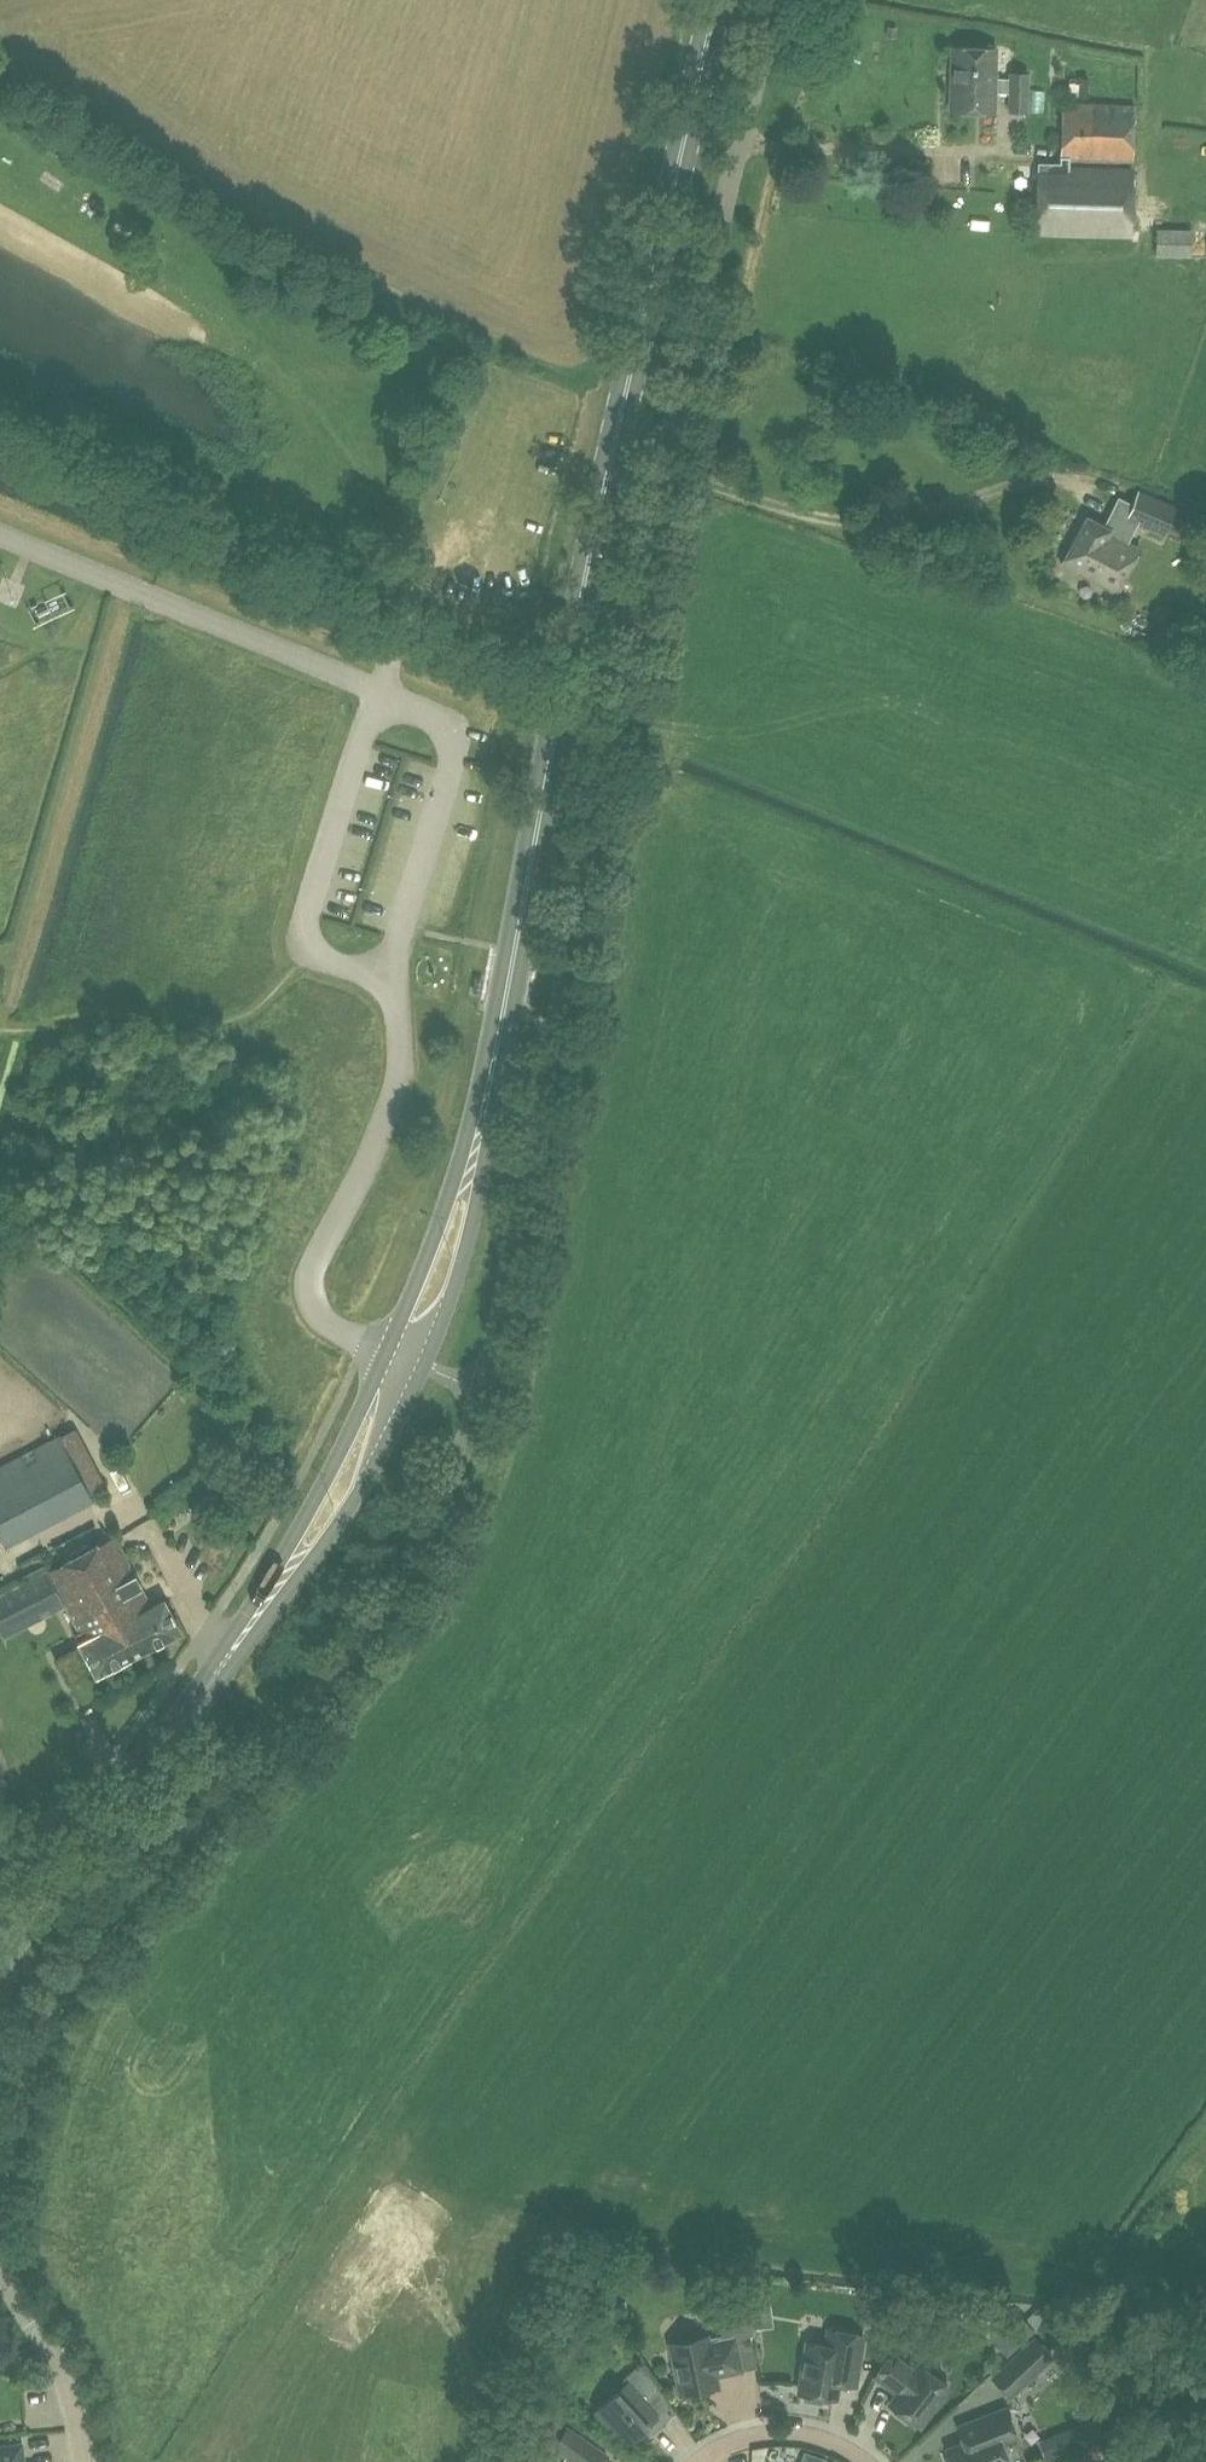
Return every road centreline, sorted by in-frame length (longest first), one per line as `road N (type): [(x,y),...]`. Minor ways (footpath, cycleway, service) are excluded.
road 1 (unclassified): [(484,1391),(608,740),(784,0)]
road 2 (primary): [(501,1028),(557,727),(720,0)]
road 3 (unclassified): [(0,2170),(39,2035),(66,1983),(108,1922),(322,1688),(380,1606),(433,1519),(484,1391)]
road 4 (primary): [(501,1028),(446,1205),(358,1416),(221,1665)]
road 5 (primary): [(0,1957),(221,1665)]
road 6 (primary): [(221,1665),(279,1606),(350,1510),(425,1368)]
road 7 (primary): [(425,1368),(486,1159),(501,1028)]
road 8 (residential): [(85,2461),(58,2359),(0,2271)]
road 9 (residential): [(869,2461),(830,2432),(791,2424),(743,2429),(687,2461)]

